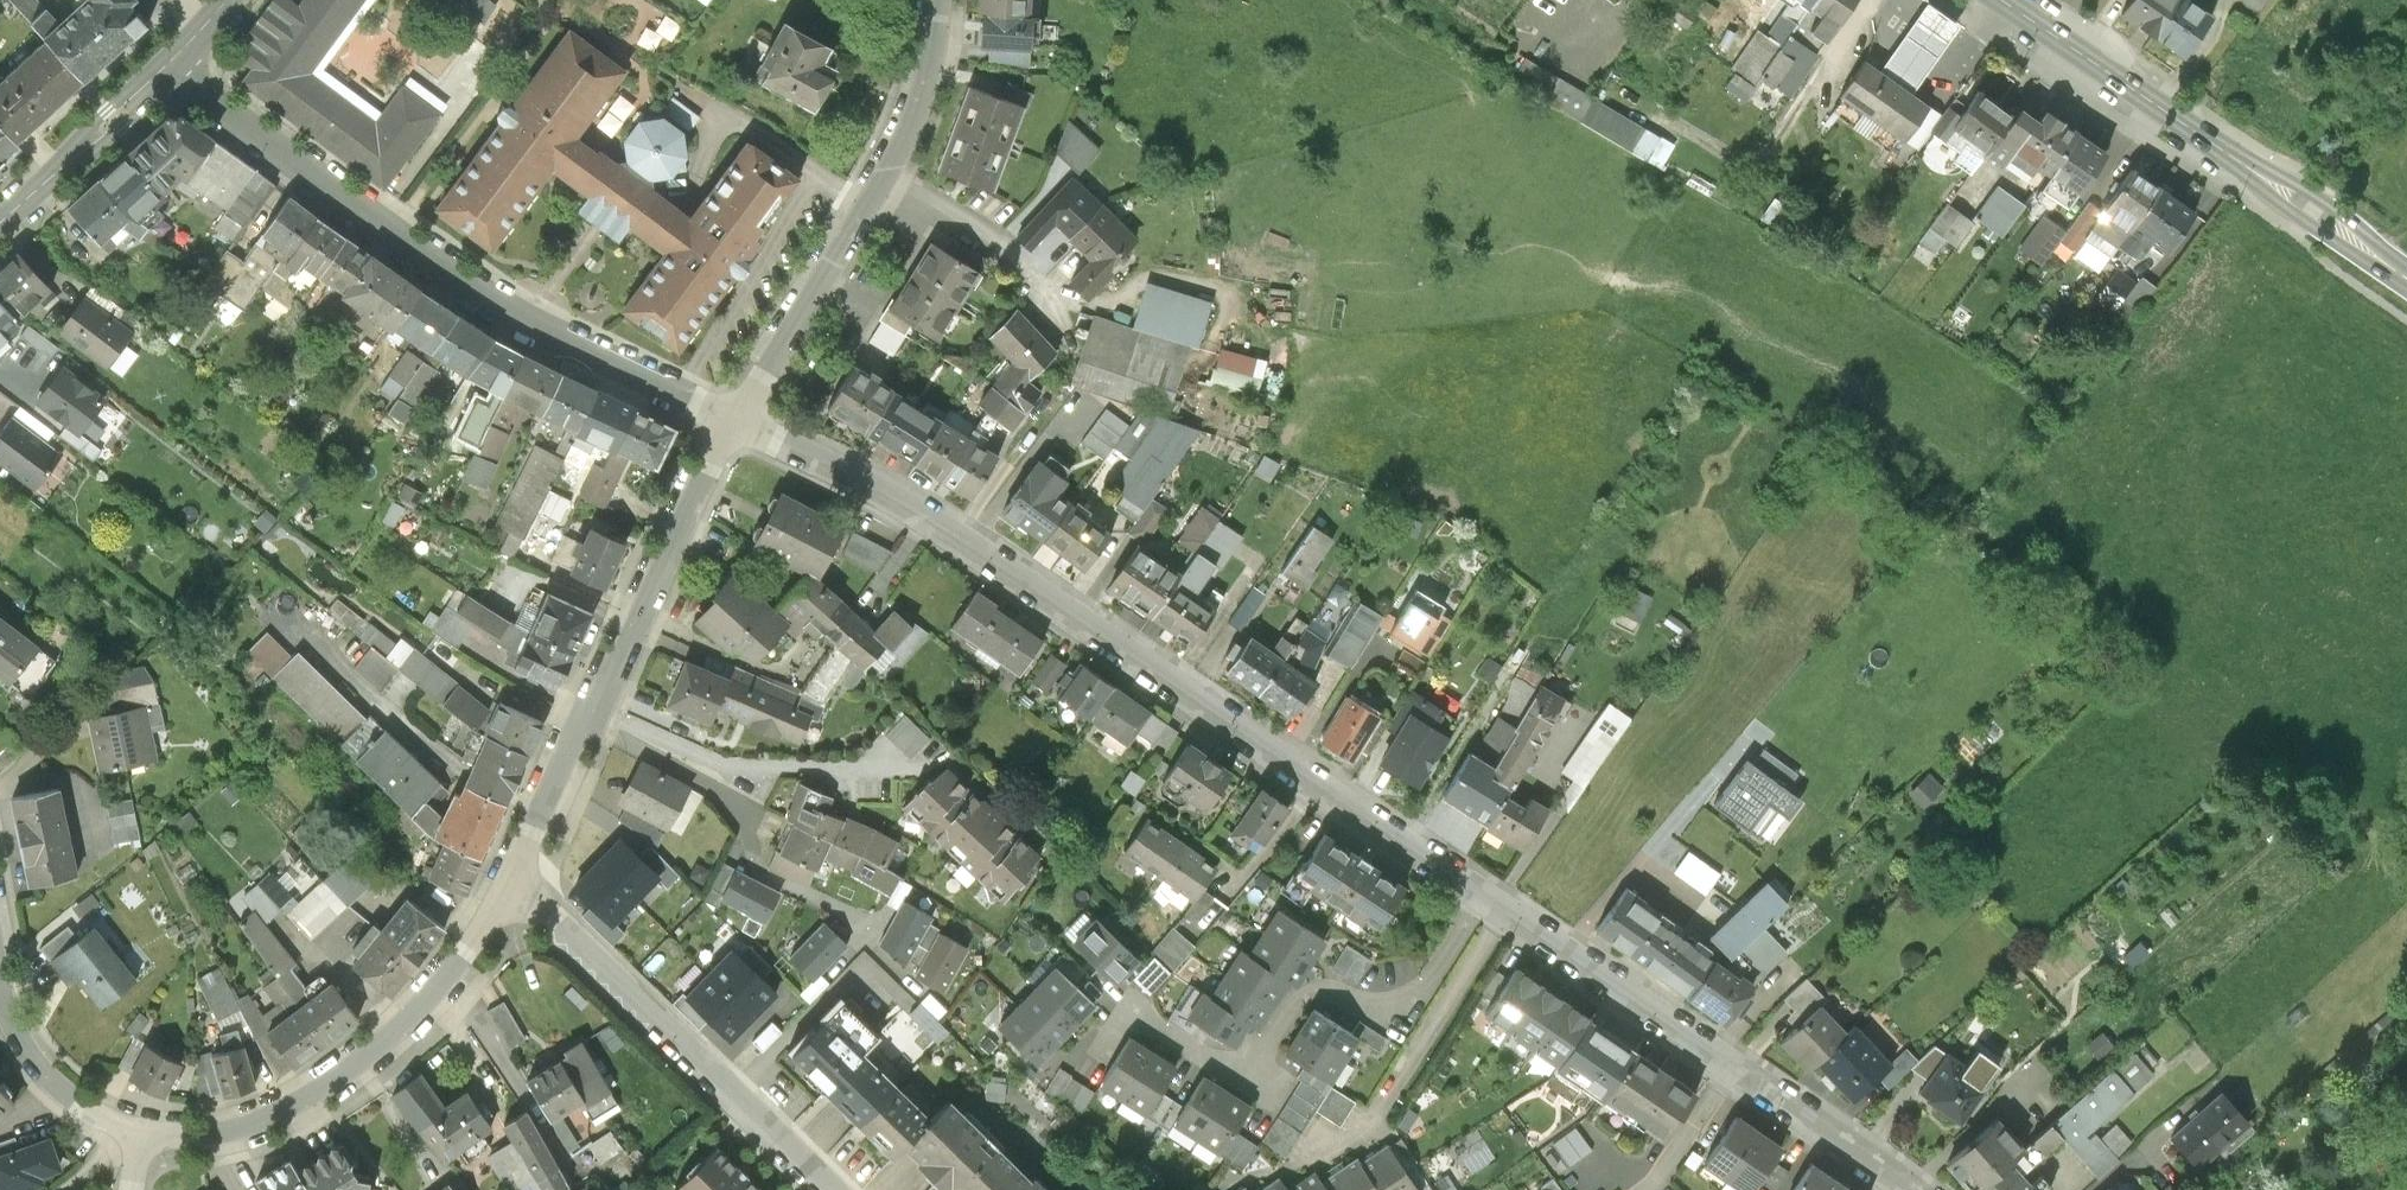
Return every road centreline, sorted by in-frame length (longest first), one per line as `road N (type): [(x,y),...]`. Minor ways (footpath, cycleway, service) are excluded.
road 1 (residential): [(732,420),(874,483),(1485,890)]
road 2 (residential): [(169,66),(449,275),(732,420)]
road 3 (residential): [(1485,890),(1405,1009),(1333,989),(1314,993),(1254,1071),(1239,1073),(1135,1017),(1085,1063)]
road 4 (residential): [(1485,890),(1916,1189)]
road 5 (residential): [(508,883),(732,420)]
road 6 (secondary): [(1999,0),(2406,275)]
road 7 (residential): [(732,420),(887,171),(930,81),(938,0)]
road 8 (residential): [(145,1133),(202,1131),(331,1083),(411,1021),(459,963),(508,883)]
road 9 (residential): [(827,1189),(508,883)]
road 10 (tertiary): [(0,223),(169,66)]
road 11 (residential): [(0,993),(21,1039),(53,1080),(92,1111),(145,1133)]

